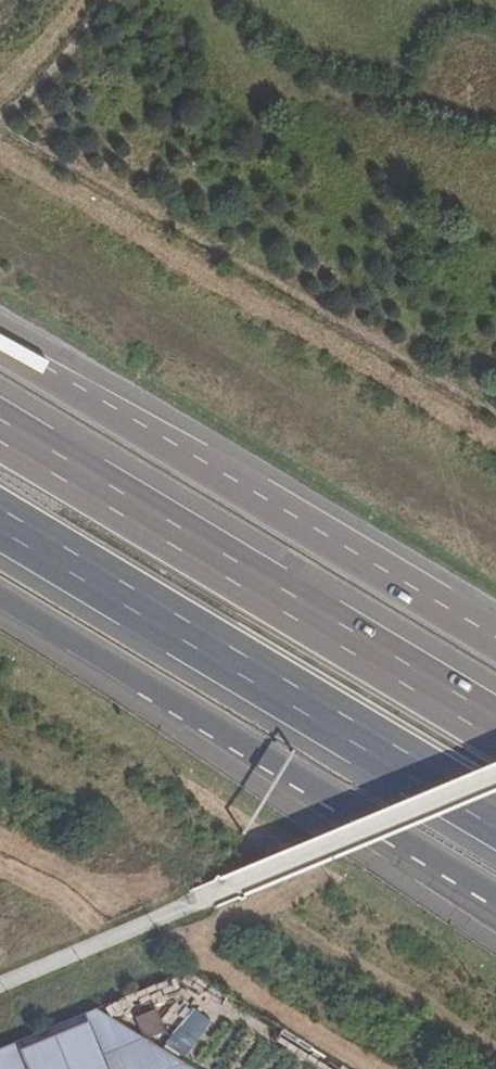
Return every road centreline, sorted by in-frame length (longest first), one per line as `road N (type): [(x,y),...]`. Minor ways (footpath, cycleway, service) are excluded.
road 1 (motorway): [(0,519),(495,817)]
road 2 (motorway): [(495,648),(0,351)]
road 3 (motorway): [(495,727),(0,431)]
road 4 (motorway): [(0,603),(495,895)]

